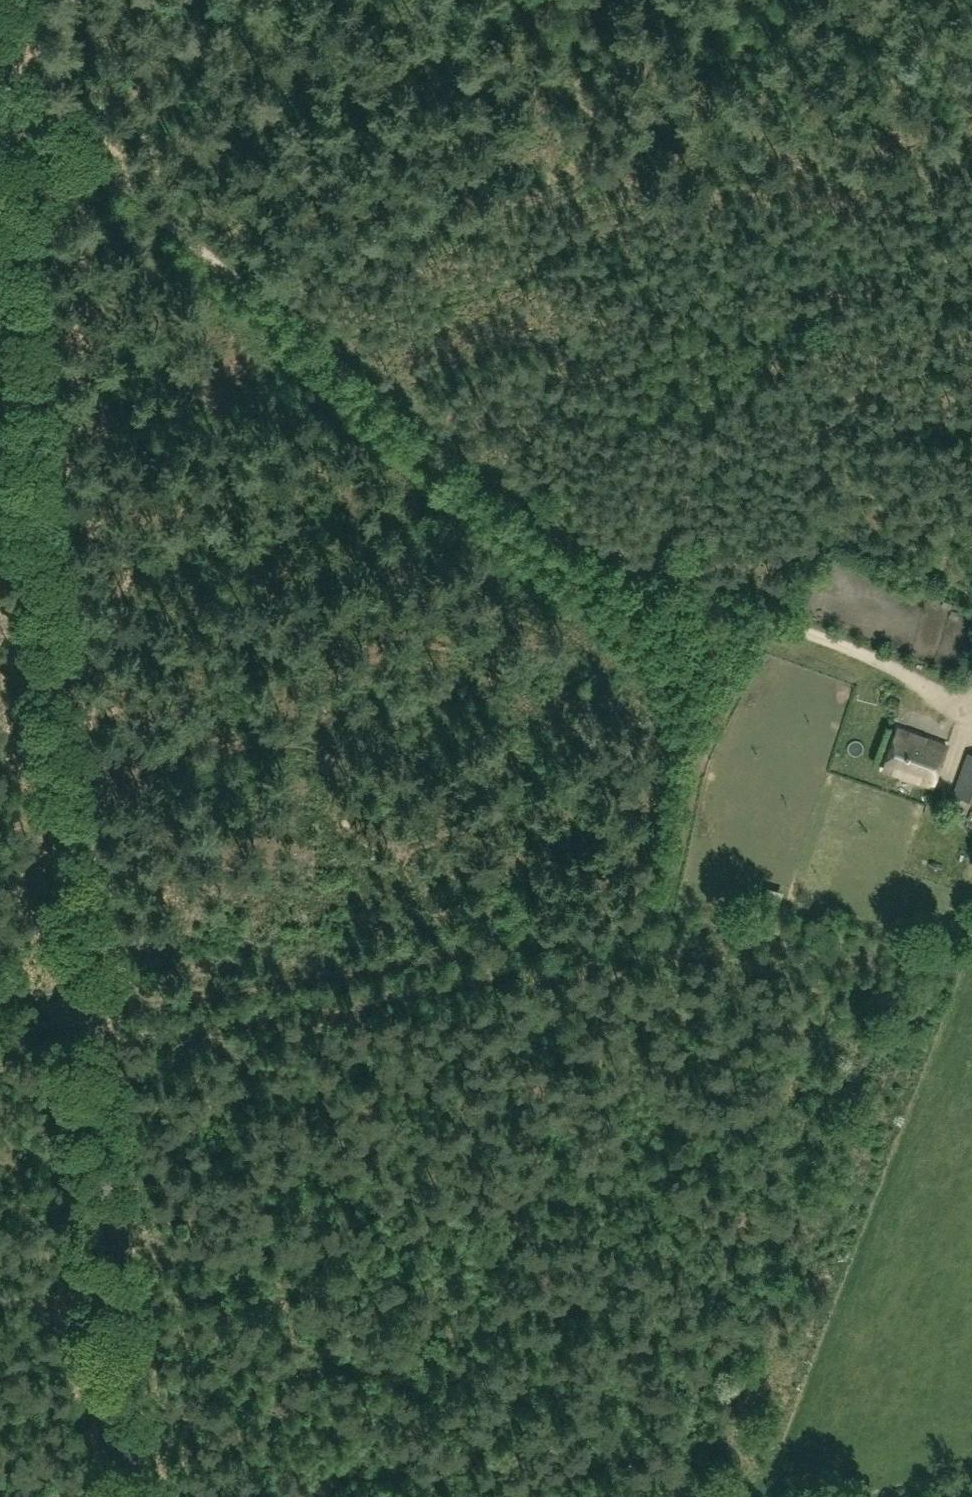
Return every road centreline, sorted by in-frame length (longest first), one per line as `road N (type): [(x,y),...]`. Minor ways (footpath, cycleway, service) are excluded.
road 1 (unclassified): [(144,1496),(0,69)]
road 2 (track): [(0,92),(113,173),(563,570)]
road 3 (track): [(571,0),(588,198),(371,259),(232,279)]

